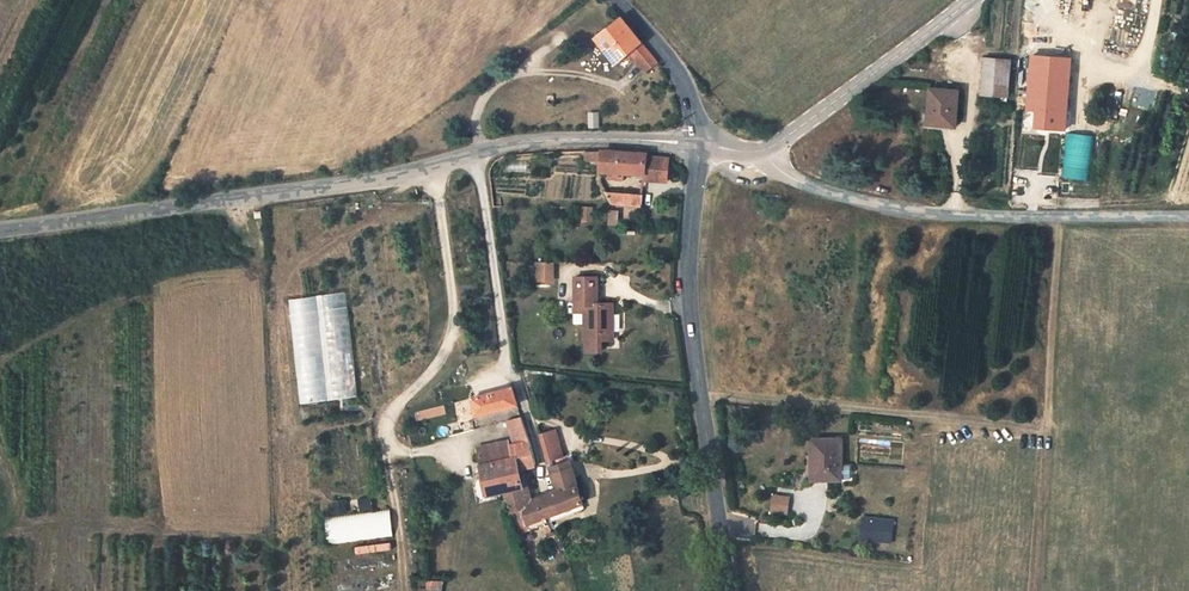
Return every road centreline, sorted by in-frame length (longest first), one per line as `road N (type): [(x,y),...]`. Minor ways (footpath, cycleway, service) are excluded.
road 1 (unclassified): [(0,229),(412,174),(477,156)]
road 2 (tertiary): [(700,149),(688,269),(728,590)]
road 3 (unclassified): [(762,157),(823,193),(973,218),(1188,214)]
road 4 (residential): [(477,156),(508,371),(520,388),(535,471)]
road 5 (unclassified): [(762,157),(968,0)]
road 6 (unclassified): [(477,156),(530,141),(603,137),(700,149)]
road 7 (tertiary): [(620,0),(677,68),(700,149)]

